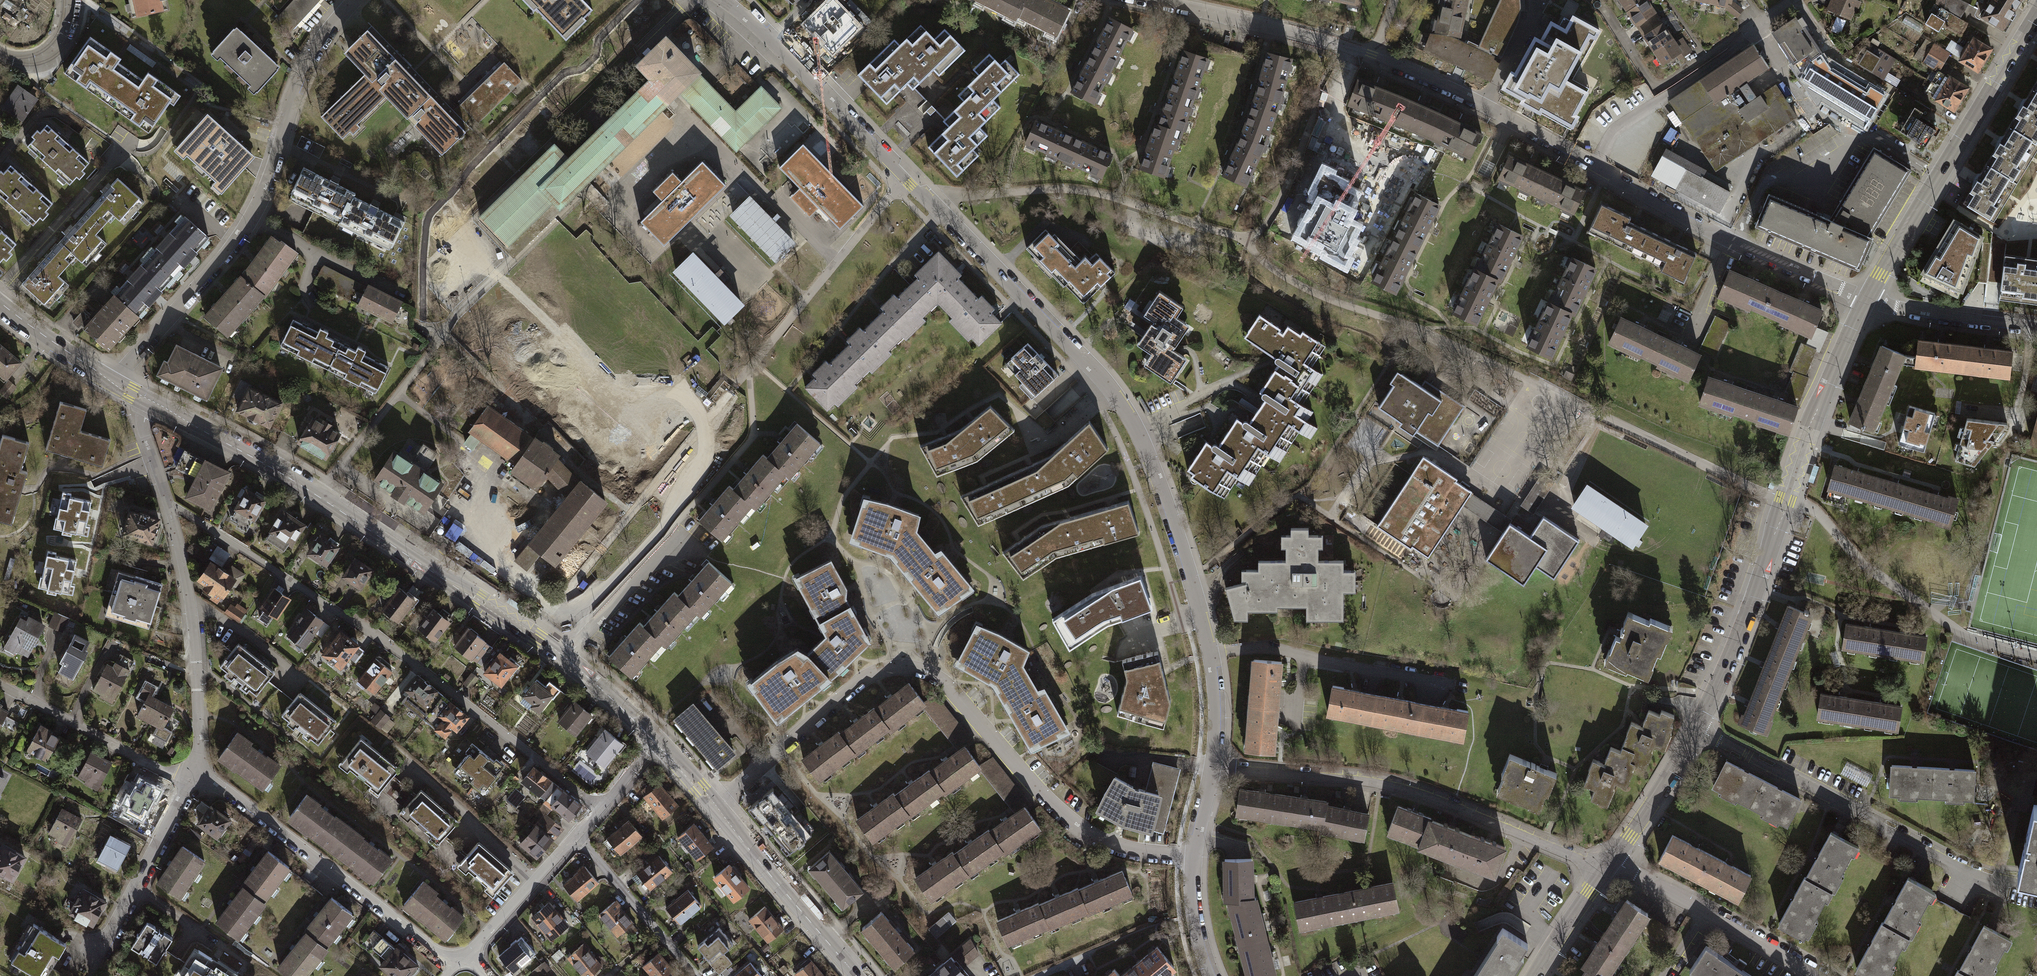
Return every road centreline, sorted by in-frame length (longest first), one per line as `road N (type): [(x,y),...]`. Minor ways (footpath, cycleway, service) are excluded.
road 1 (residential): [(1213,766),(1209,653),(1168,501),(1124,405),(725,0)]
road 2 (residential): [(1158,0),(1345,45),(1447,85),(1734,242),(1866,299)]
road 3 (tertiary): [(149,402),(315,493),(565,658),(657,741)]
road 4 (residential): [(714,806),(860,680),(911,669),(943,683),(1081,827),(1113,843),(1195,858)]
road 5 (residential): [(169,509),(418,666),(598,809)]
road 6 (residential): [(1866,299),(1813,420),(1735,645),(1695,728)]
road 7 (residential): [(112,382),(253,216),(308,61),(354,0)]
road 8 (residential): [(1605,870),(1407,790),(1213,766)]
road 9 (residential): [(2036,15),(1866,299)]
road 10 (residential): [(462,961),(433,948),(233,793),(193,777)]
road 11 (residential): [(1695,728),(1950,862)]
road 12 (residential): [(169,509),(190,603),(193,777)]
road 13 (residential): [(1815,975),(1610,863)]
road 14 (tertiary): [(714,806),(857,975)]
road 15 (residential): [(193,777),(153,766),(0,686)]
road 16 (residential): [(193,777),(89,956)]
road 17 (residential): [(574,838),(696,975)]
road 18 (residential): [(2036,329),(1866,299)]
road 19 (residential): [(574,838),(462,961)]
road 20 (unclassified): [(1792,0),(1656,87)]
road 21 (residential): [(1695,728),(1610,863)]
road 22 (tertiary): [(0,303),(112,382)]
road 23 (residential): [(1605,870),(1534,975)]
road 24 (residential): [(1212,975),(1197,915),(1195,858)]

